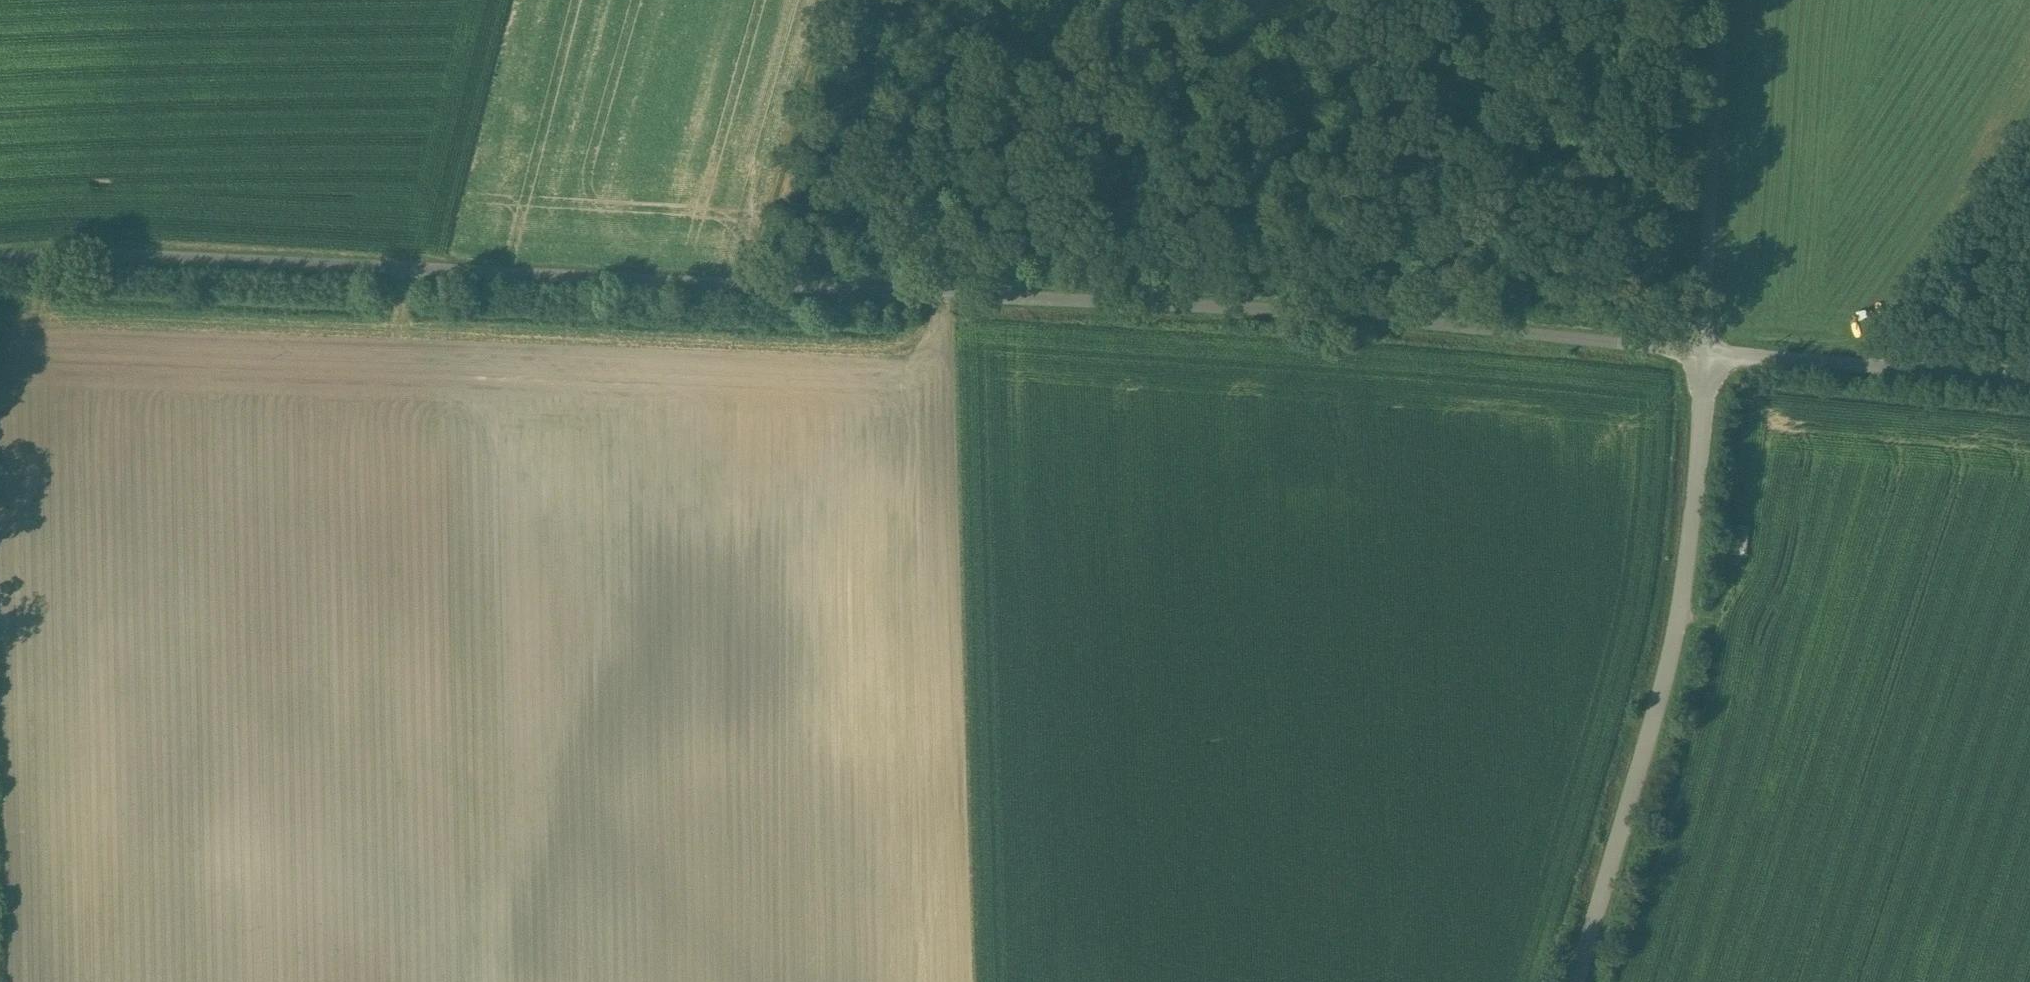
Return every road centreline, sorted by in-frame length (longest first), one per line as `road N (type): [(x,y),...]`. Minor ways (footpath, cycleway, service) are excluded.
road 1 (unclassified): [(1710,356),(1310,306),(63,252),(0,259)]
road 2 (unclassified): [(1710,356),(1684,619),(1580,981)]
road 3 (unclassified): [(1710,356),(1712,83),(1724,0)]
road 4 (unclassified): [(2029,384),(1710,356)]
road 5 (track): [(823,0),(745,283)]

